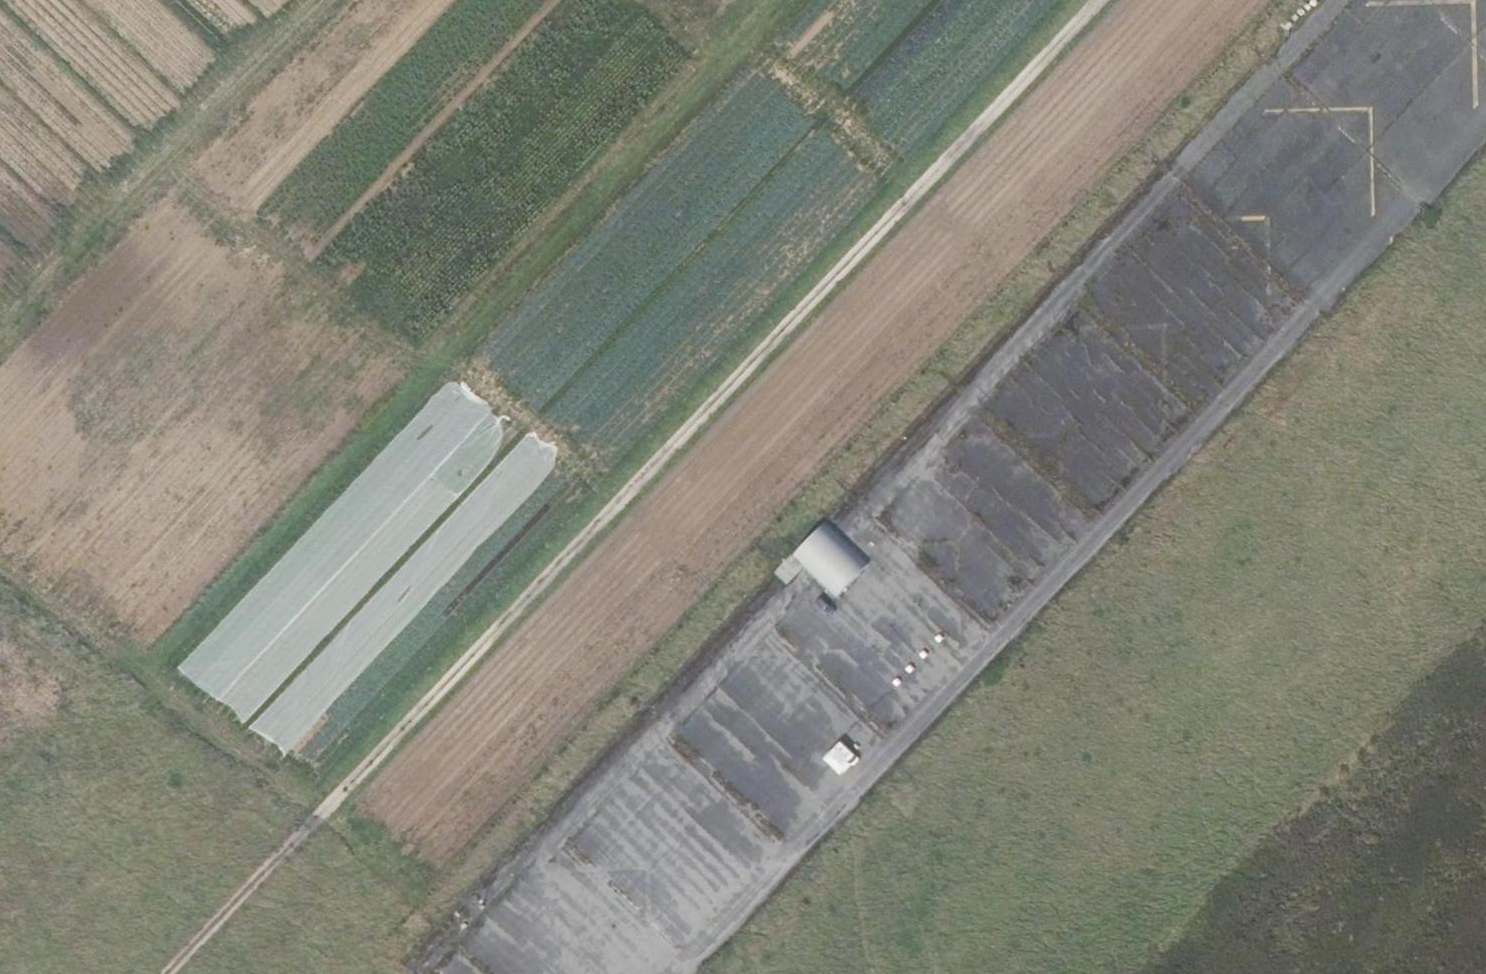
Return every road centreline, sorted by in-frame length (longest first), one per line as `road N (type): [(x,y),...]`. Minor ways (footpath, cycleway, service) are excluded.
road 1 (track): [(1100,0),(173,973)]

